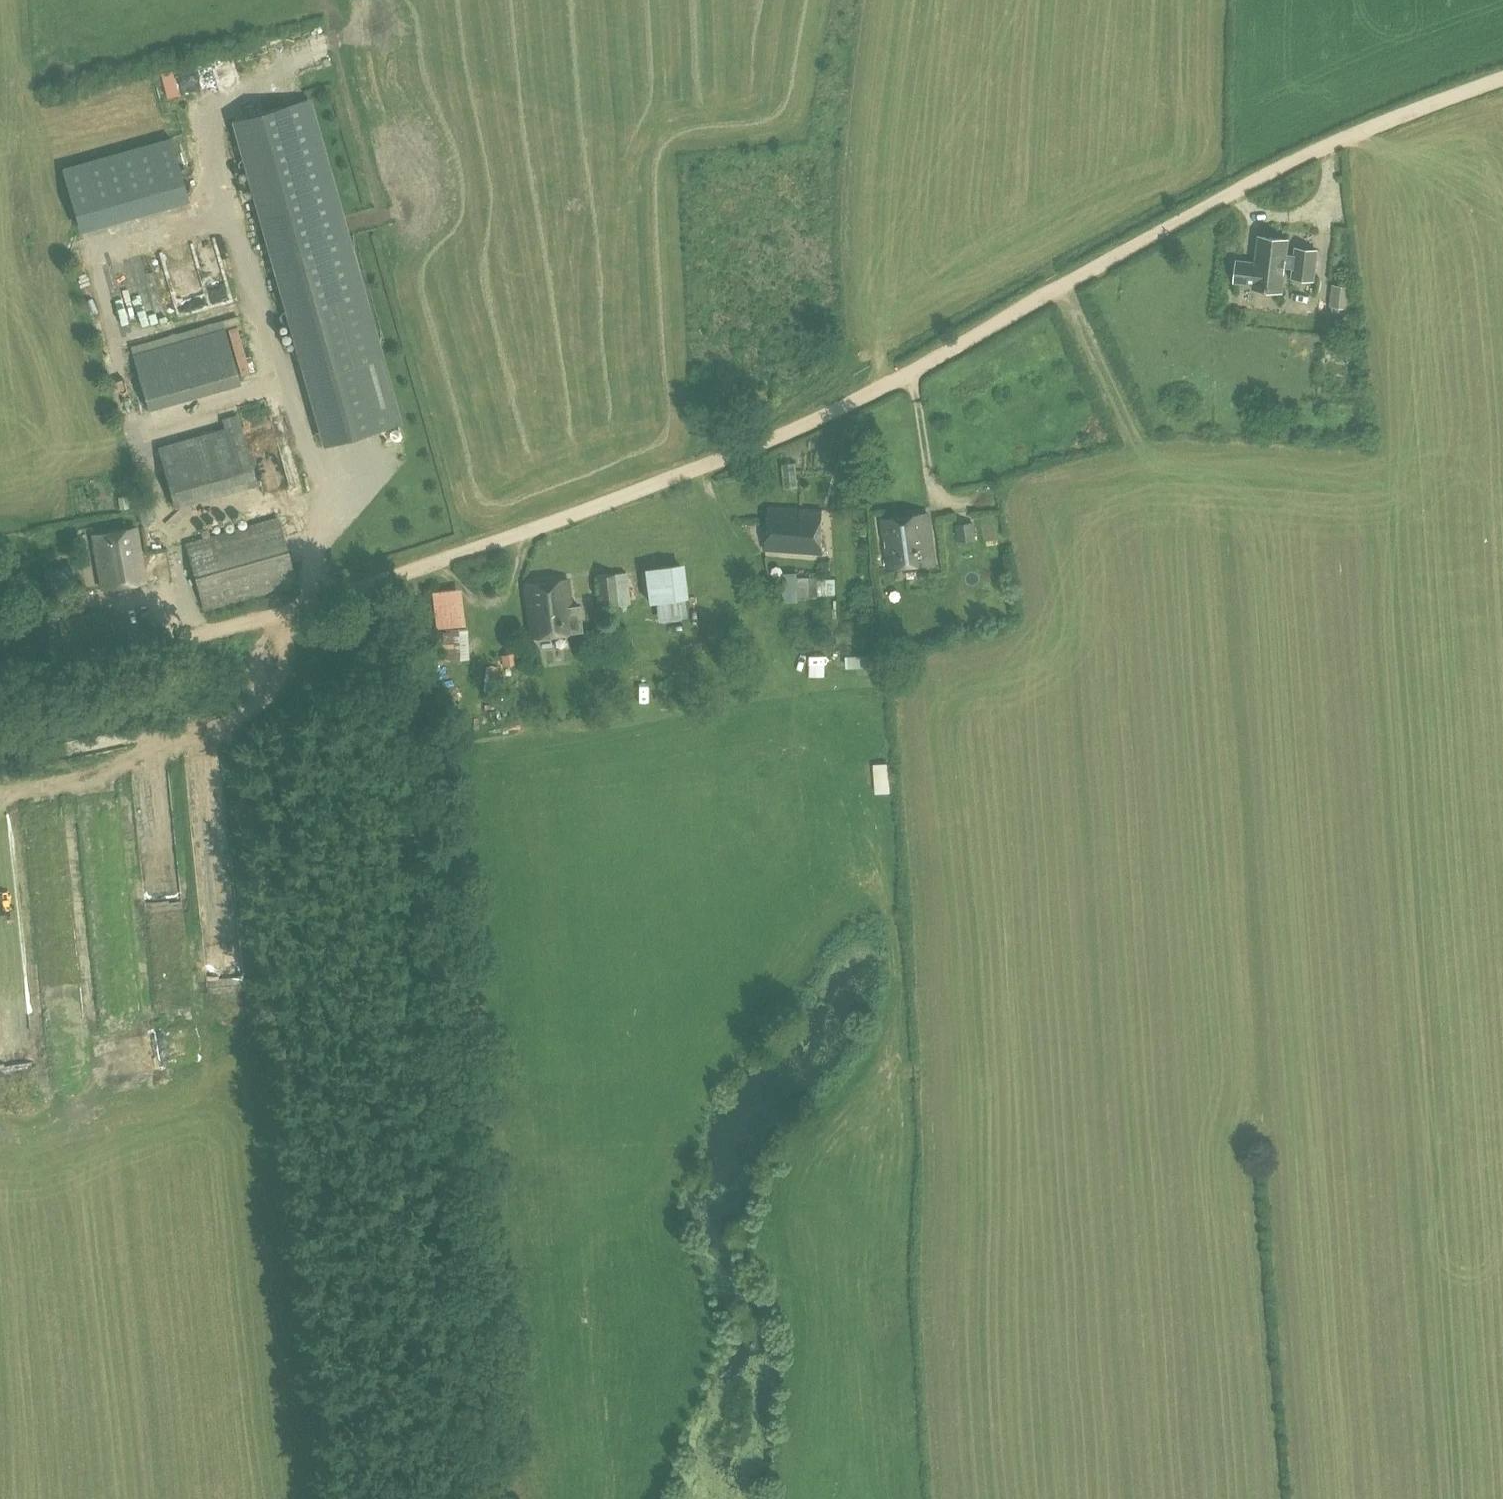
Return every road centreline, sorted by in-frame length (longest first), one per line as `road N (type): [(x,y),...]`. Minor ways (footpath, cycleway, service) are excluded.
road 1 (track): [(0,689),(121,662),(747,453),(878,391),(1211,205),(1502,81)]

